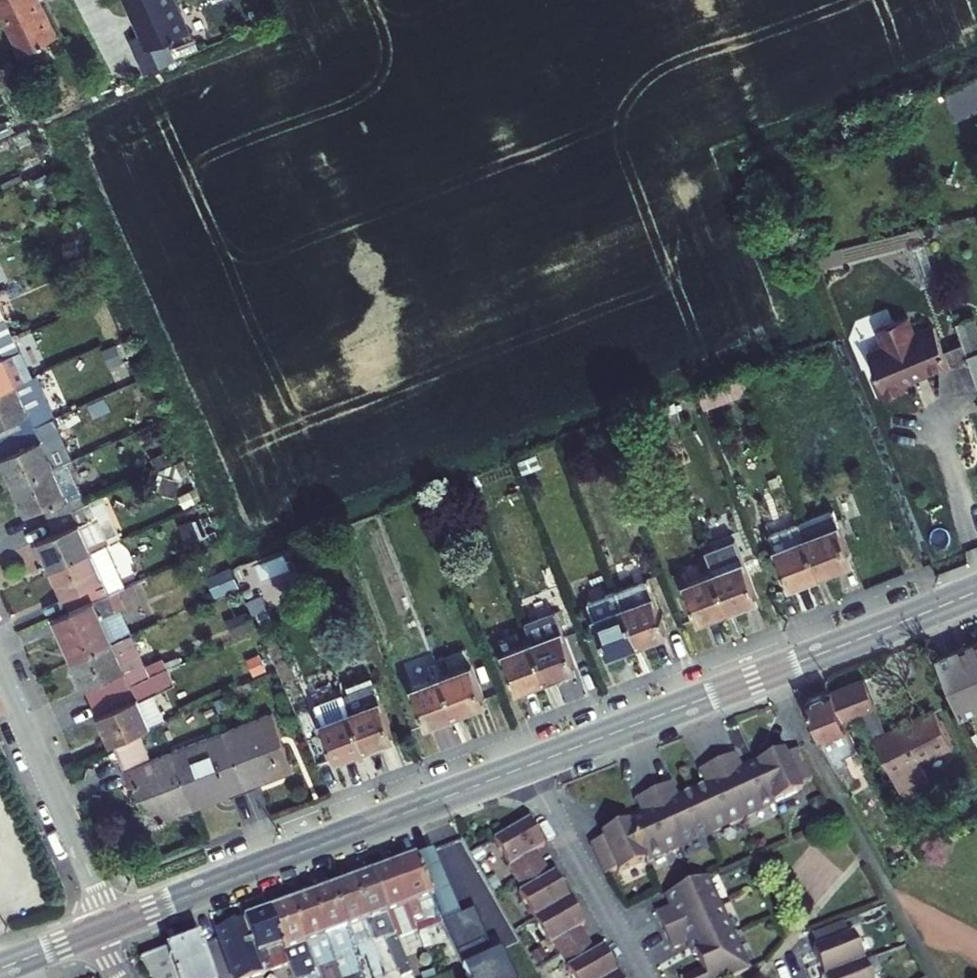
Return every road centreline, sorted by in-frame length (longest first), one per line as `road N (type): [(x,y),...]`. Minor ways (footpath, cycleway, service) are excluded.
road 1 (tertiary): [(976,591),(526,766)]
road 2 (tertiary): [(526,766),(114,929)]
road 3 (residential): [(0,673),(114,929)]
road 4 (residential): [(526,766),(645,977)]

